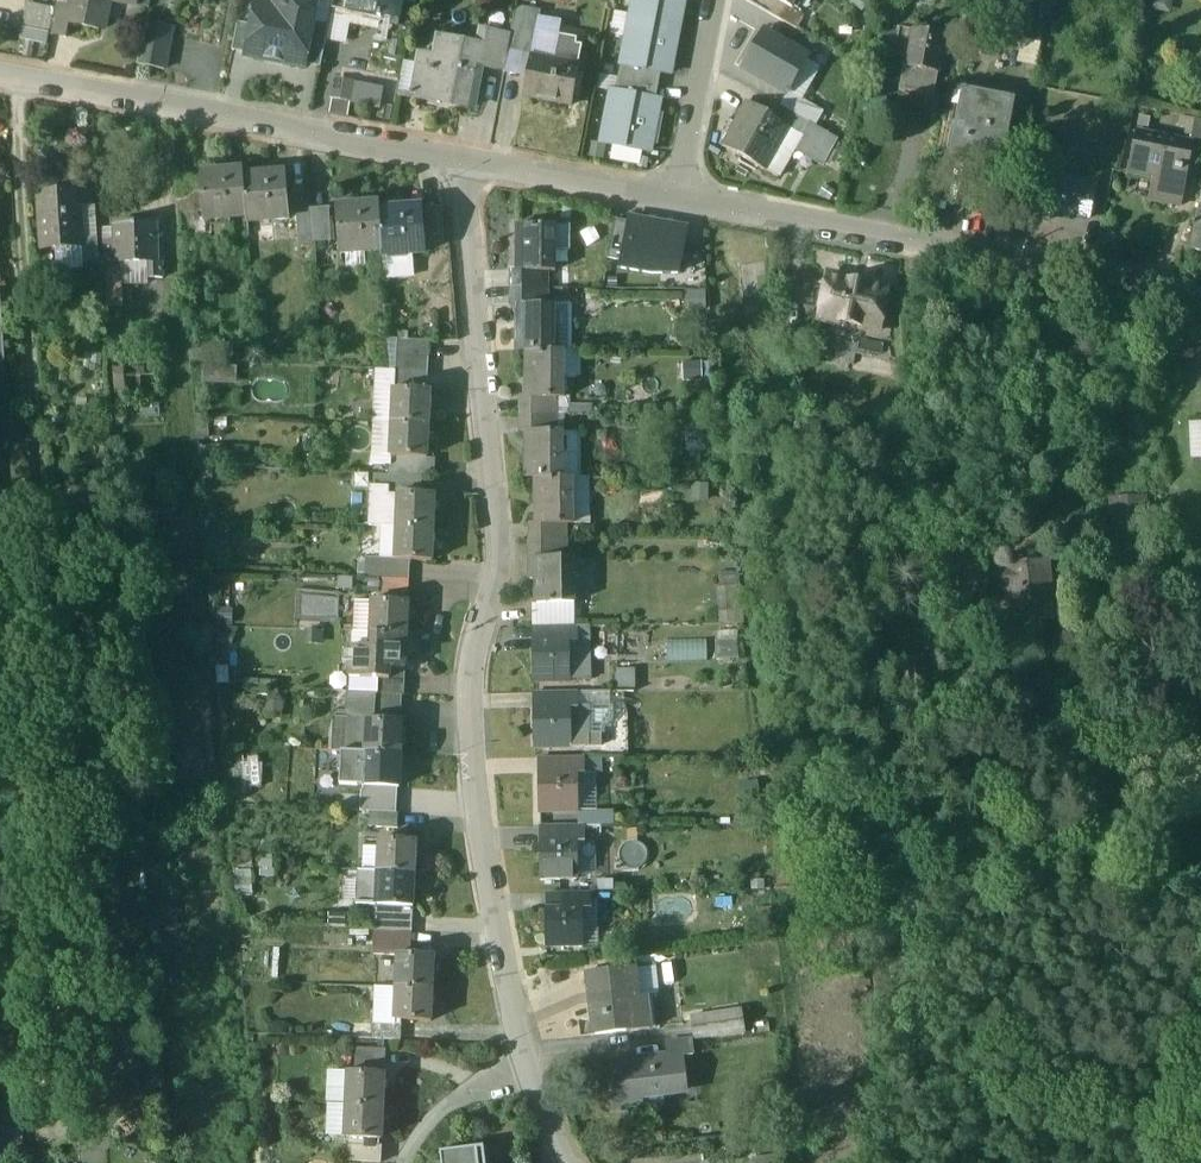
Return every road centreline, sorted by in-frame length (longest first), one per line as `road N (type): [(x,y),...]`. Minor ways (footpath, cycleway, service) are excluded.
road 1 (residential): [(461,164),(495,544),(476,622),(470,705),(525,1068)]
road 2 (residential): [(1200,304),(680,204)]
road 3 (residential): [(461,164),(0,79)]
road 4 (residential): [(680,204),(461,164)]
road 5 (residential): [(719,0),(680,204)]
road 6 (residential): [(525,1068),(453,1102),(404,1162)]

